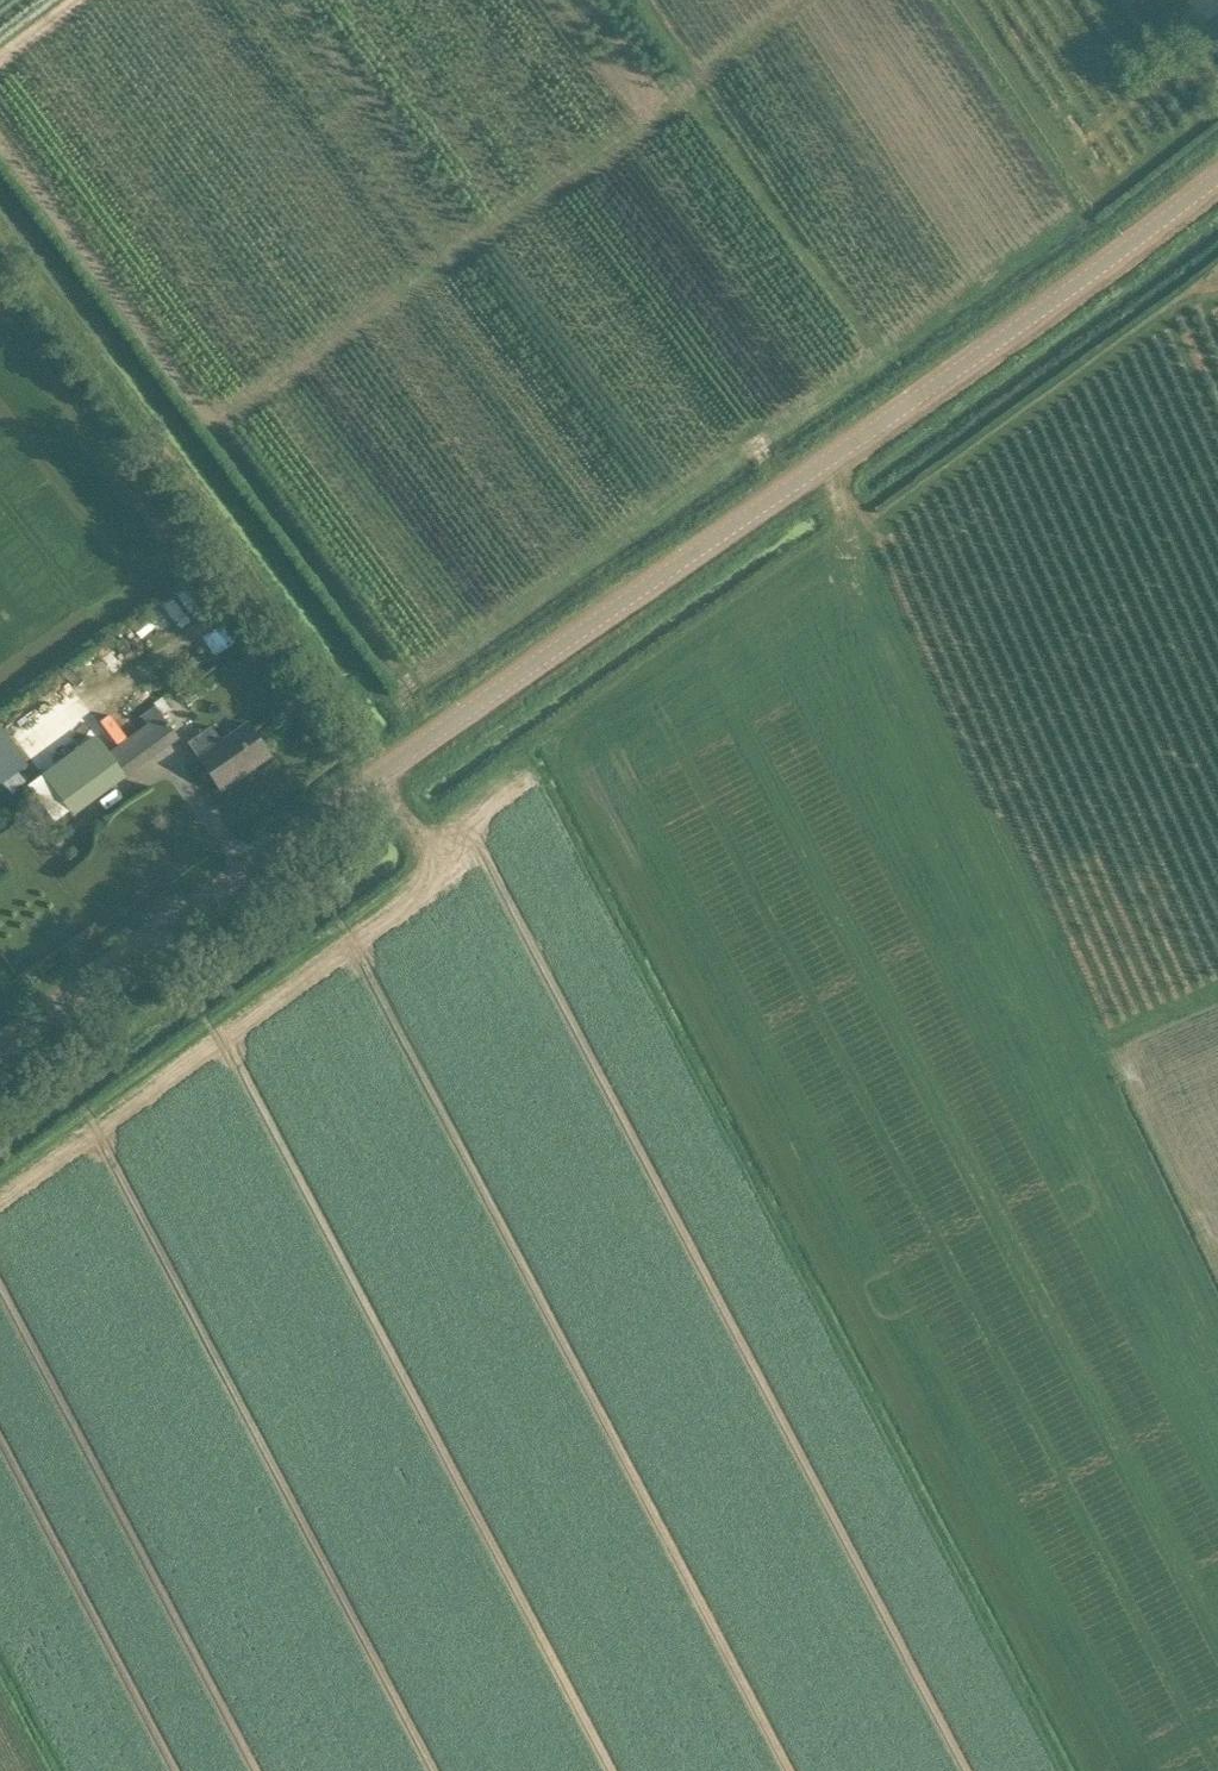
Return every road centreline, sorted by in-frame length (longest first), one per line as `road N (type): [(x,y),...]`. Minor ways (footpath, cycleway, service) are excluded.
road 1 (tertiary): [(0,1045),(1217,177)]

